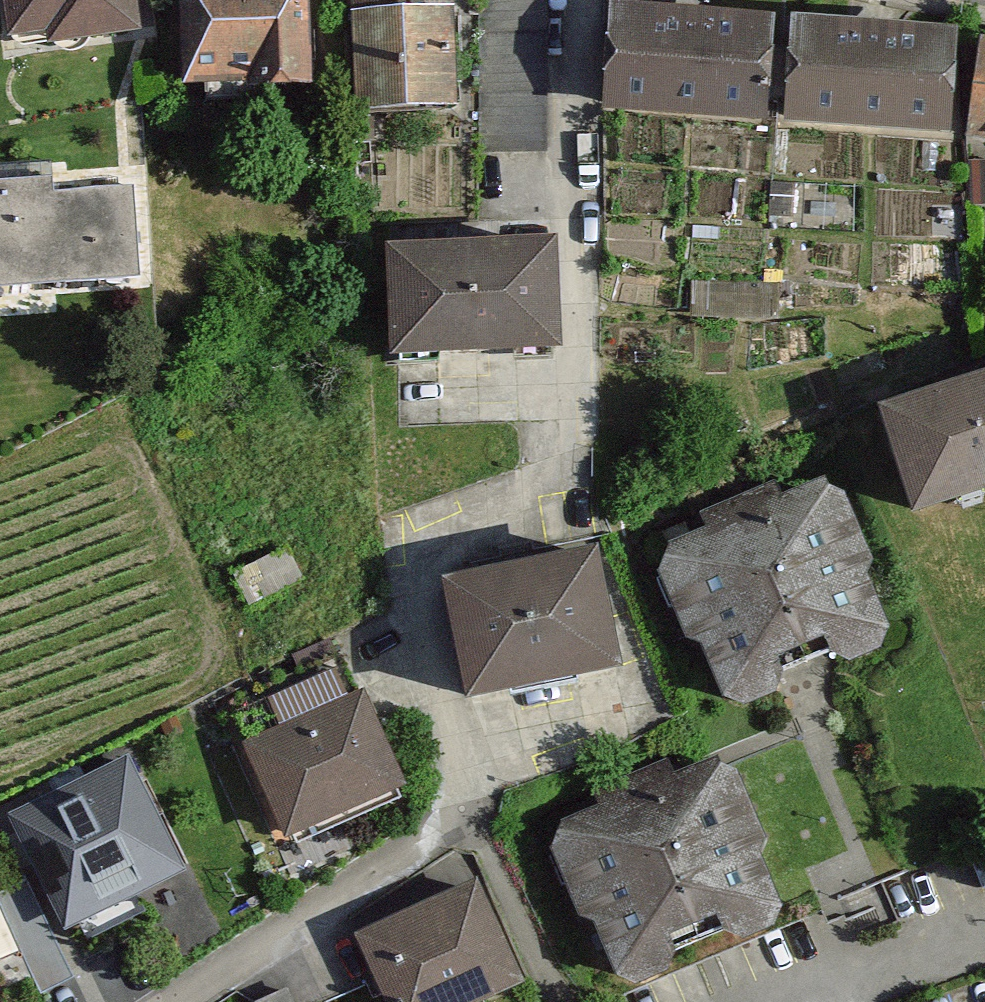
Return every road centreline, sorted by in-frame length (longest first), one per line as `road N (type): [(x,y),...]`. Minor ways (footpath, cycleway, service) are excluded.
road 1 (residential): [(177,1001),(460,813)]

